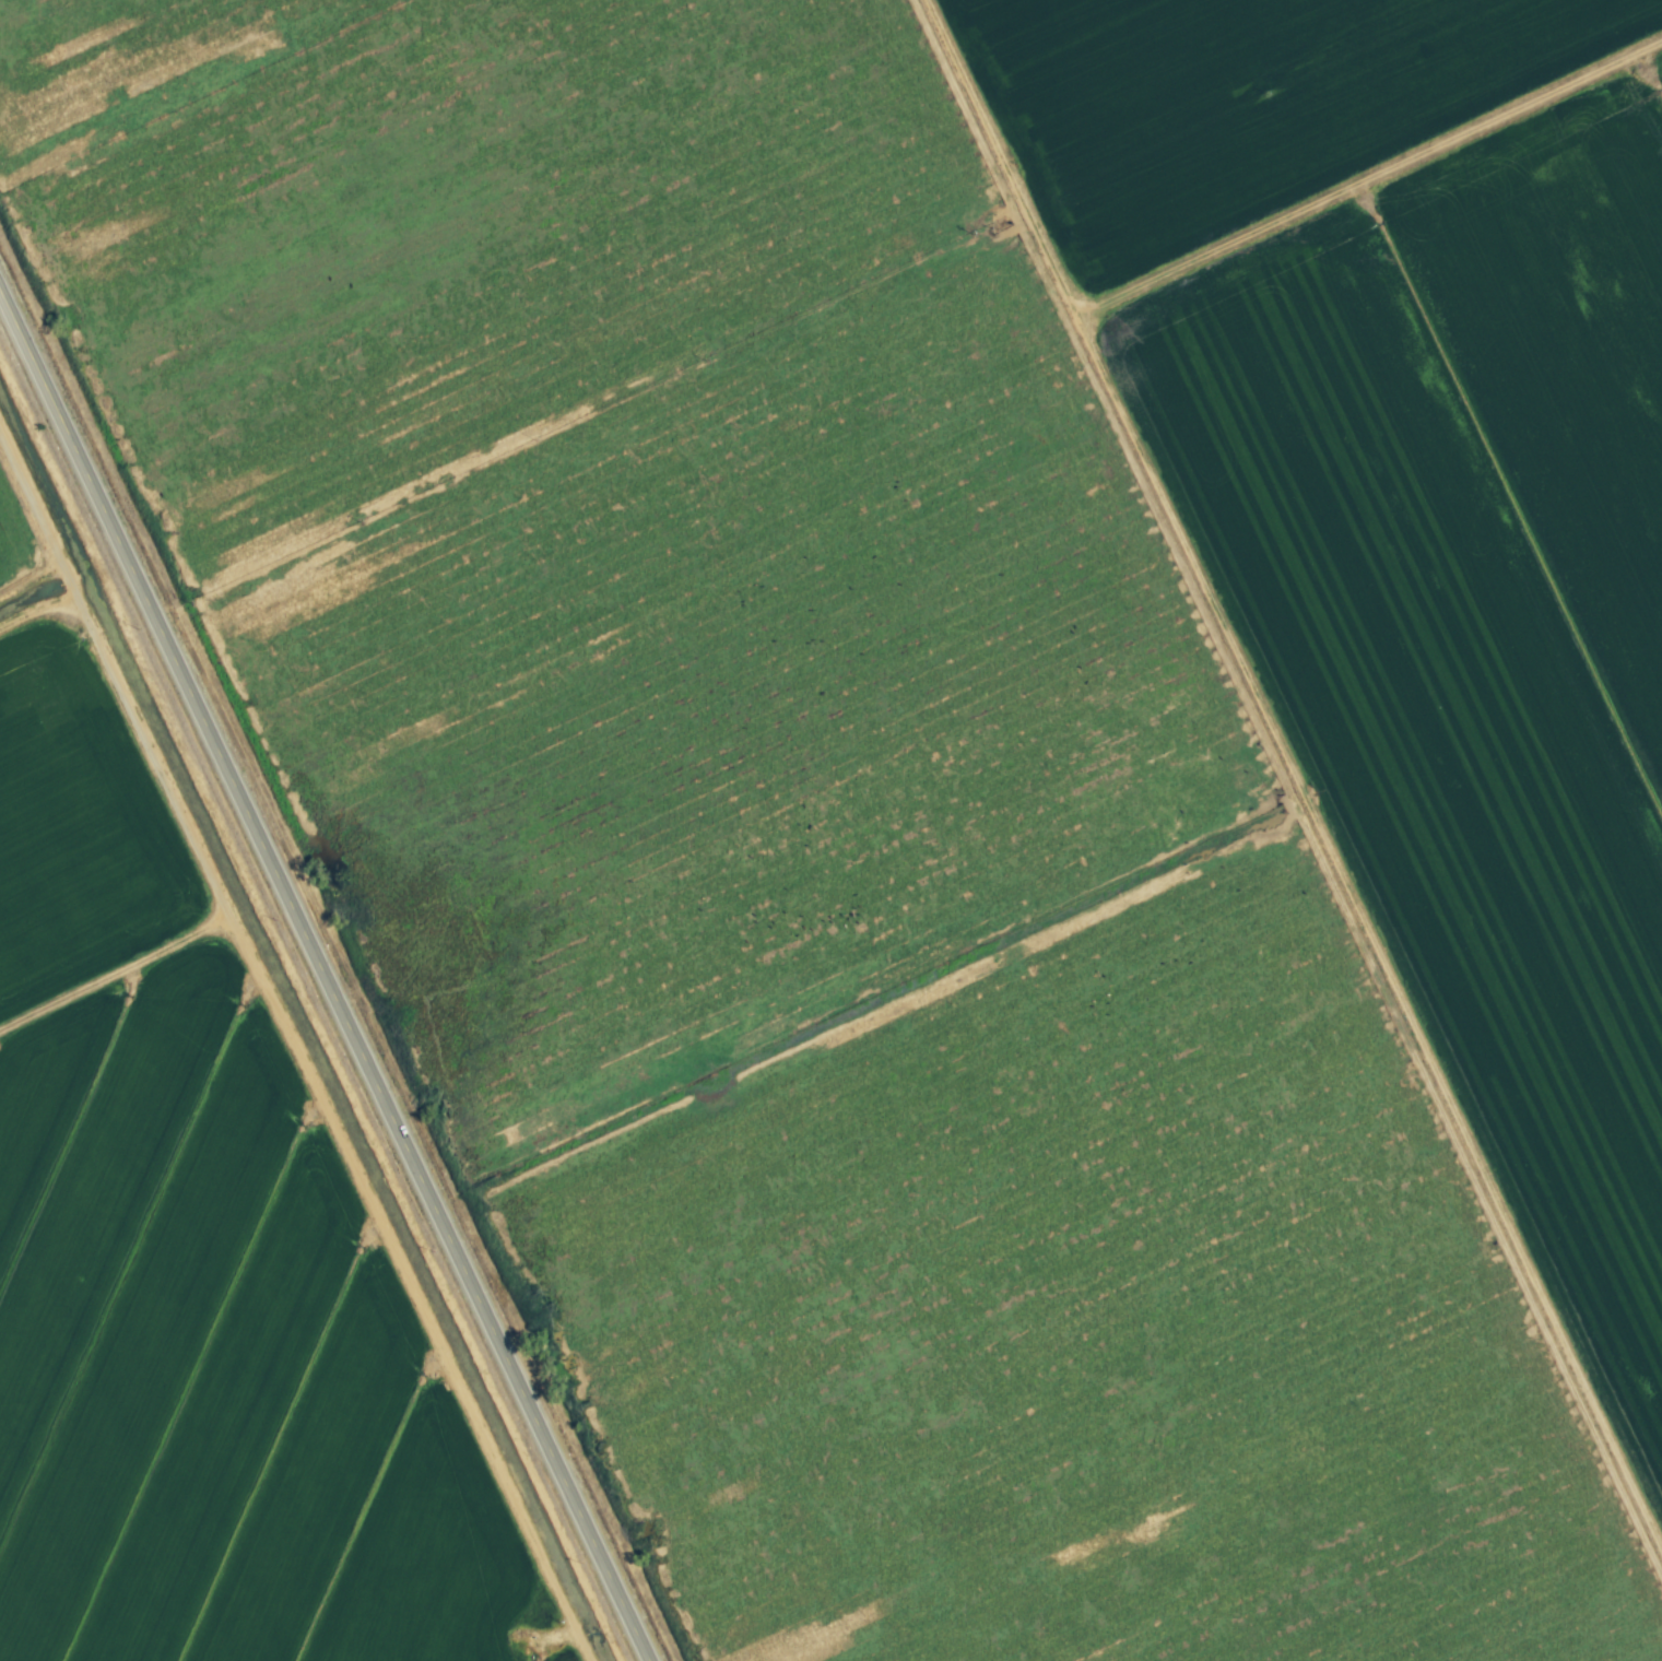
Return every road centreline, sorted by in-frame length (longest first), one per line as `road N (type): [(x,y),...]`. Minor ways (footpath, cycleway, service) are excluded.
road 1 (tertiary): [(649,1660),(0,293)]

